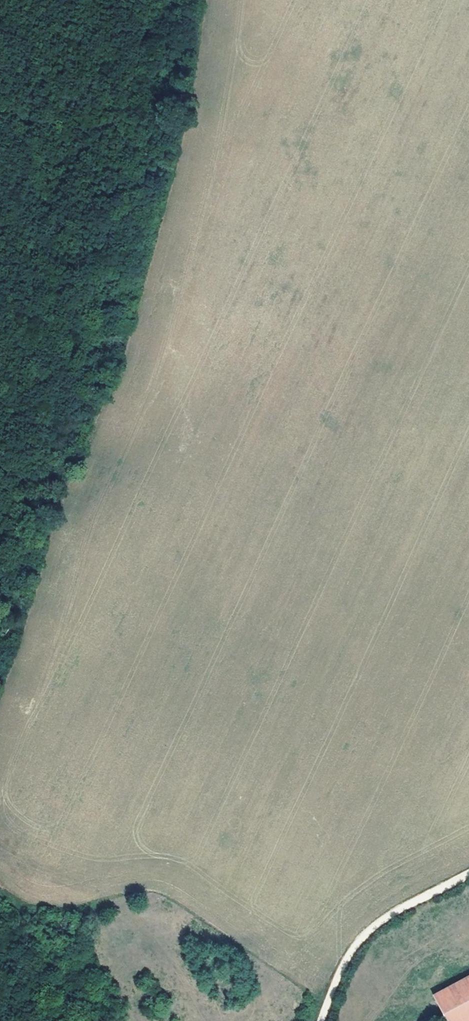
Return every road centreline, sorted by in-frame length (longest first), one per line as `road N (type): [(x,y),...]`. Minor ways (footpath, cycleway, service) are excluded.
road 1 (track): [(468,876),(397,914),(358,947),(328,1020)]

